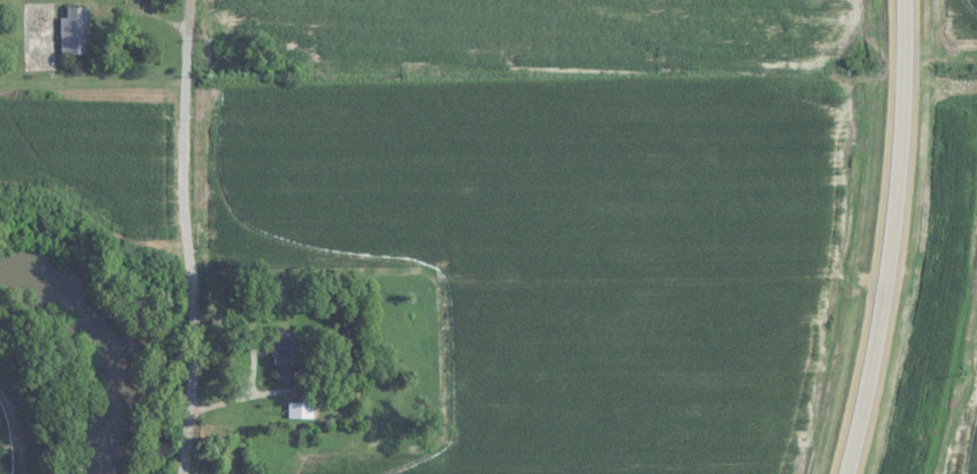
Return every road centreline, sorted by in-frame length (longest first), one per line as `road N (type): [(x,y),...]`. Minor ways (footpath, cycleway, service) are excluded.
road 1 (residential): [(186,276),(886,276)]
road 2 (trunk): [(845,473),(881,323),(899,163),(902,0)]
road 3 (residential): [(180,473),(190,0)]

